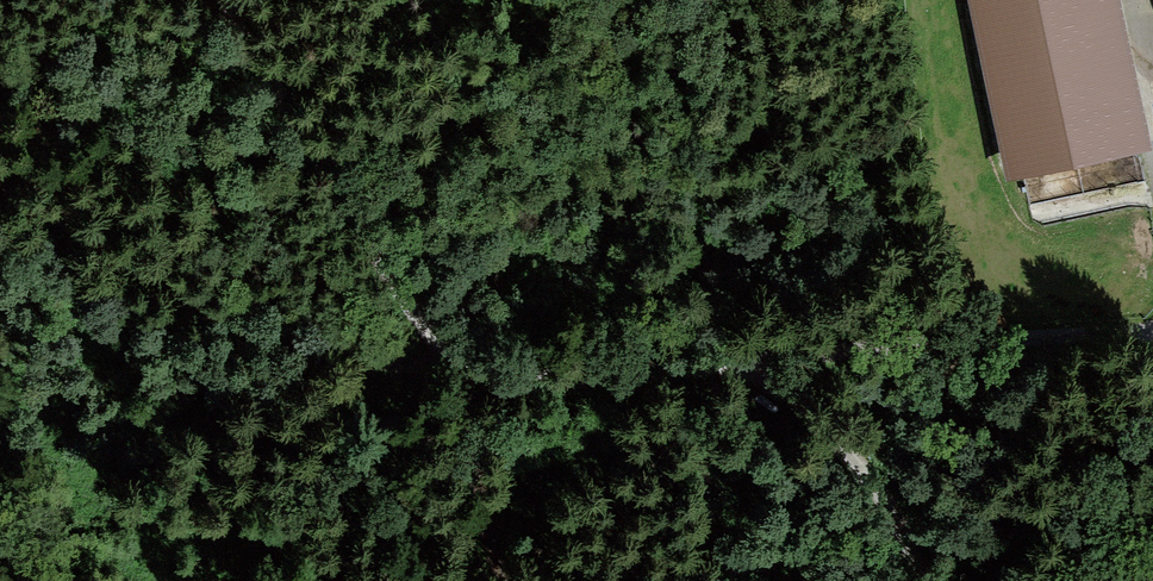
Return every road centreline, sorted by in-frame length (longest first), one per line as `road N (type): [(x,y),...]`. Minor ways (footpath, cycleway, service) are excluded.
road 1 (track): [(929,580),(900,523),(795,397),(779,361),(613,376),(489,373),(414,326),(297,153),(239,0)]
road 2 (track): [(0,175),(120,260),(307,338),(453,351)]
road 3 (track): [(779,361),(1152,332)]

